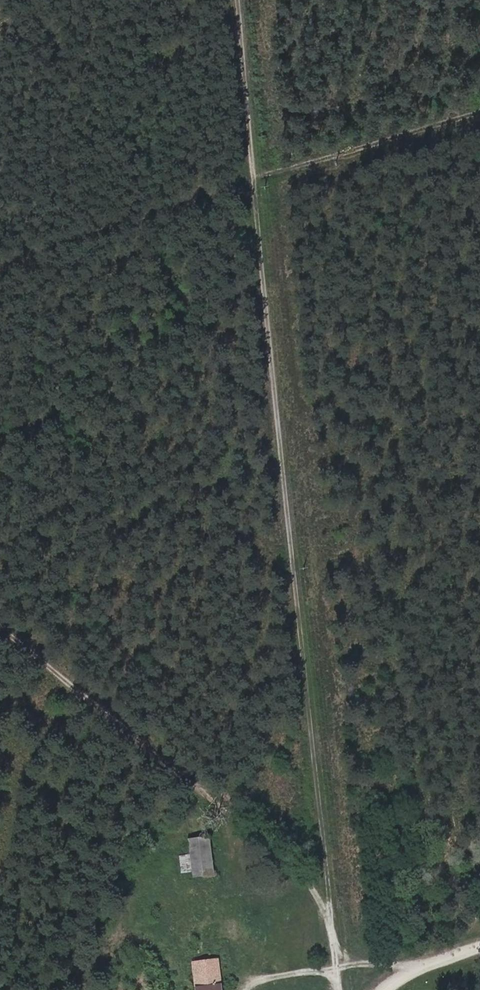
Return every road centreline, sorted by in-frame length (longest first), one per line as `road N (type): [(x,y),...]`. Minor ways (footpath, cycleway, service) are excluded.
road 1 (track): [(340,989),(242,0)]
road 2 (track): [(0,267),(259,173),(479,108)]
road 3 (track): [(336,913),(299,873),(0,622)]

